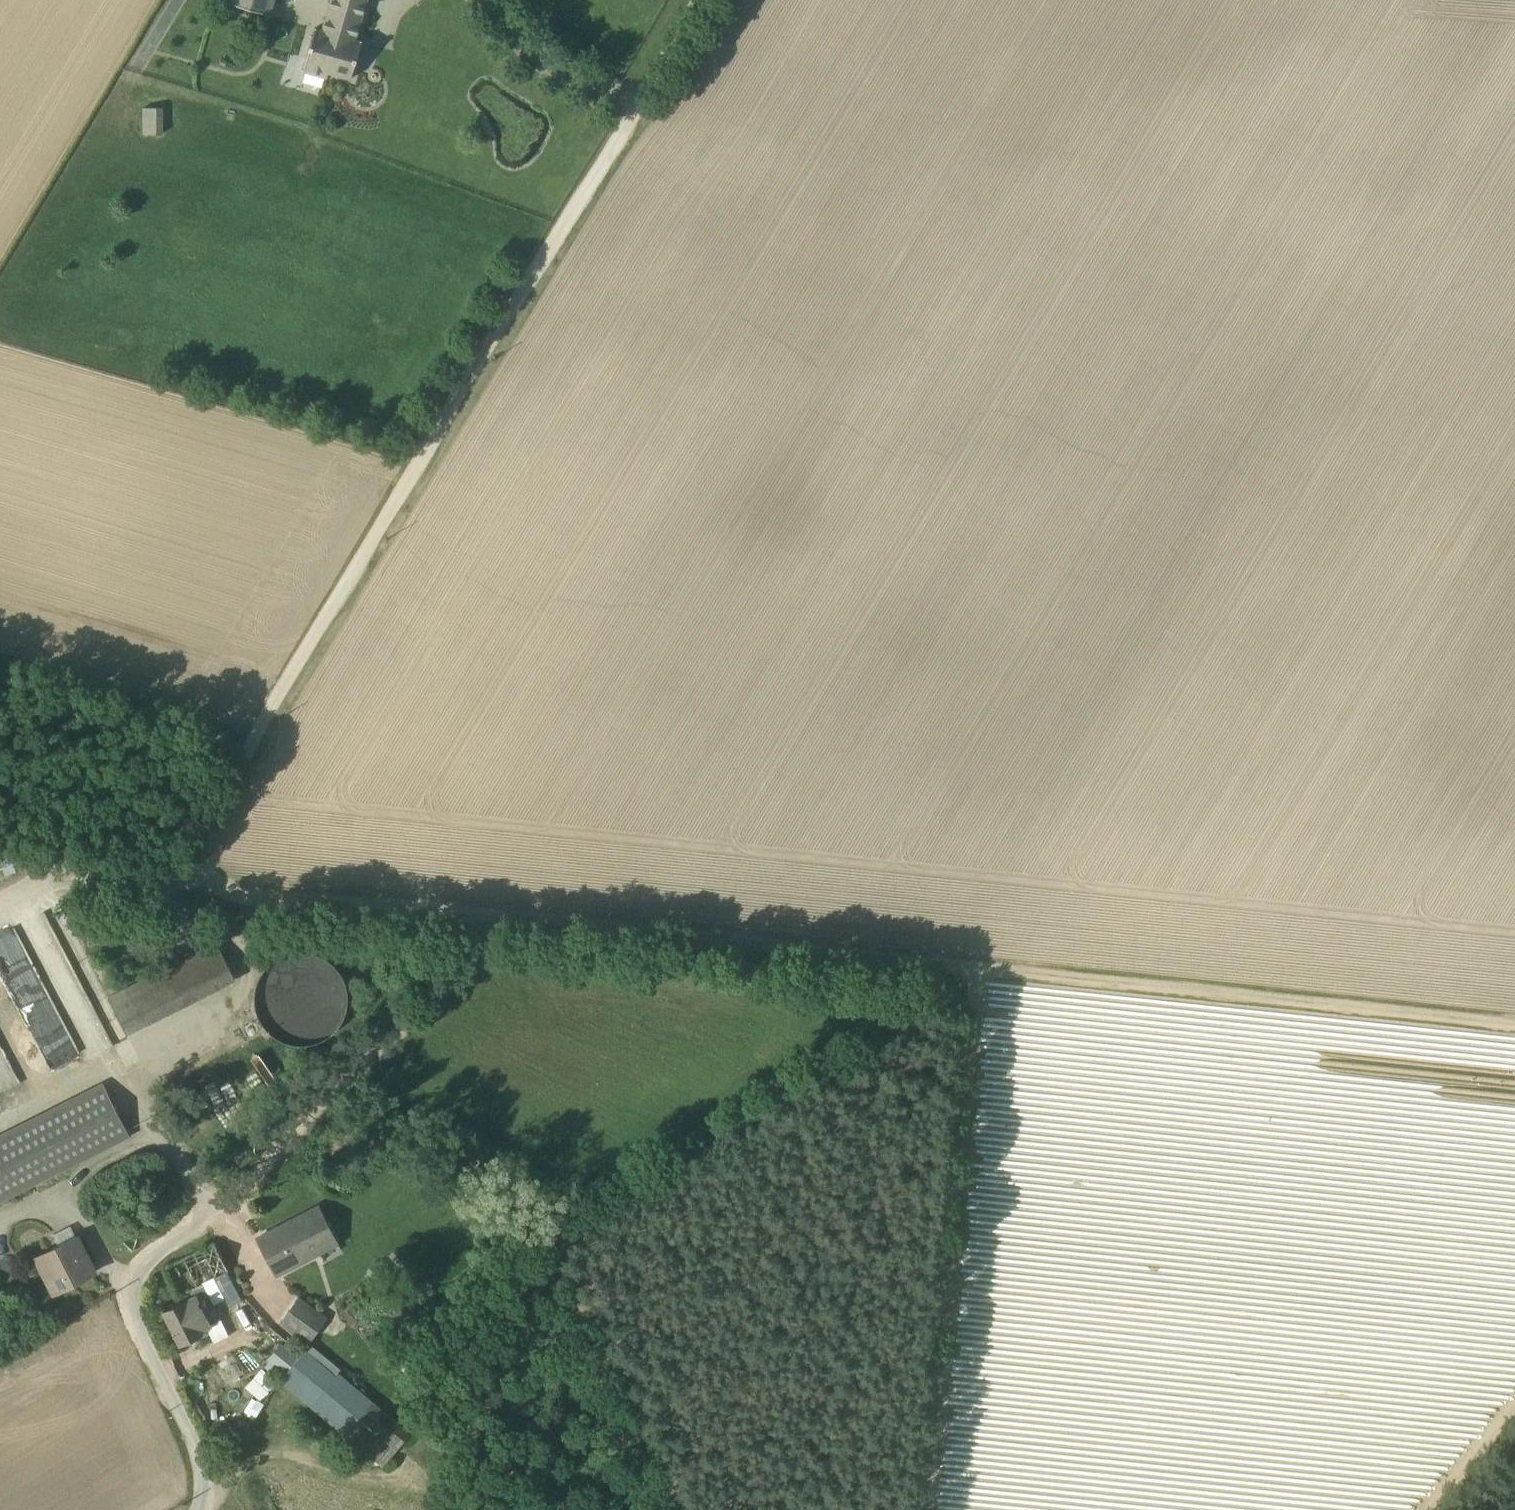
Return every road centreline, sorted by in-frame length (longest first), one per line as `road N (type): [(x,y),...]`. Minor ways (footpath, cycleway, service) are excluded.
road 1 (track): [(1514,1028),(165,890),(426,449)]
road 2 (unclassified): [(200,1509),(206,1497),(193,1440),(133,1315),(141,1272),(486,922)]
road 3 (track): [(954,971),(928,1509)]
road 4 (unclassified): [(426,449),(687,0)]
road 5 (track): [(206,1497),(261,1456),(502,1495),(537,1509)]

